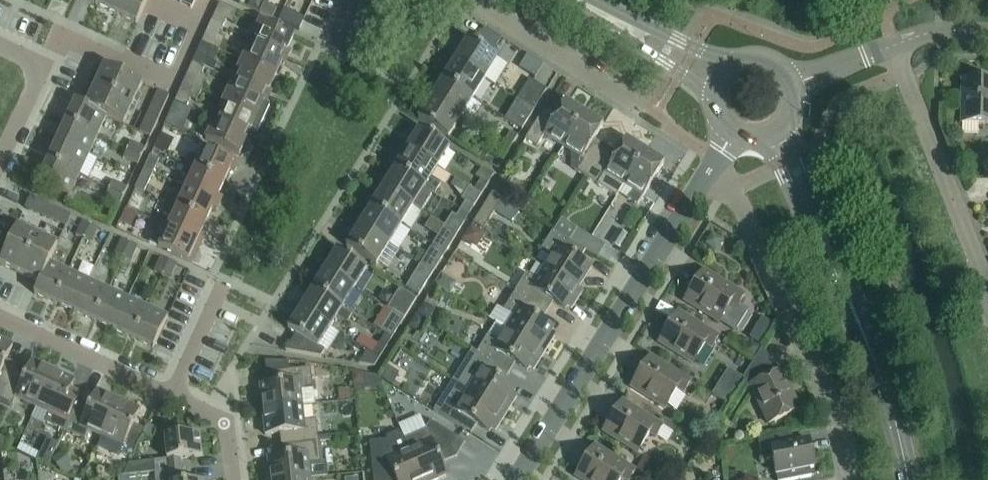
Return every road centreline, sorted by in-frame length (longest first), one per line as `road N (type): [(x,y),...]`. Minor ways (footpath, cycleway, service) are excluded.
road 1 (unclassified): [(715,160),(515,479)]
road 2 (tertiary): [(908,479),(862,332),(779,130)]
road 3 (residential): [(851,479),(839,417),(715,160)]
road 4 (residential): [(987,289),(893,45)]
road 5 (residential): [(49,63),(70,36),(161,77),(174,74),(208,0)]
road 6 (residential): [(654,116),(471,0)]
road 7 (residential): [(171,395),(0,315)]
road 8 (tertiary): [(718,81),(585,0)]
road 9 (residential): [(171,395),(224,280)]

